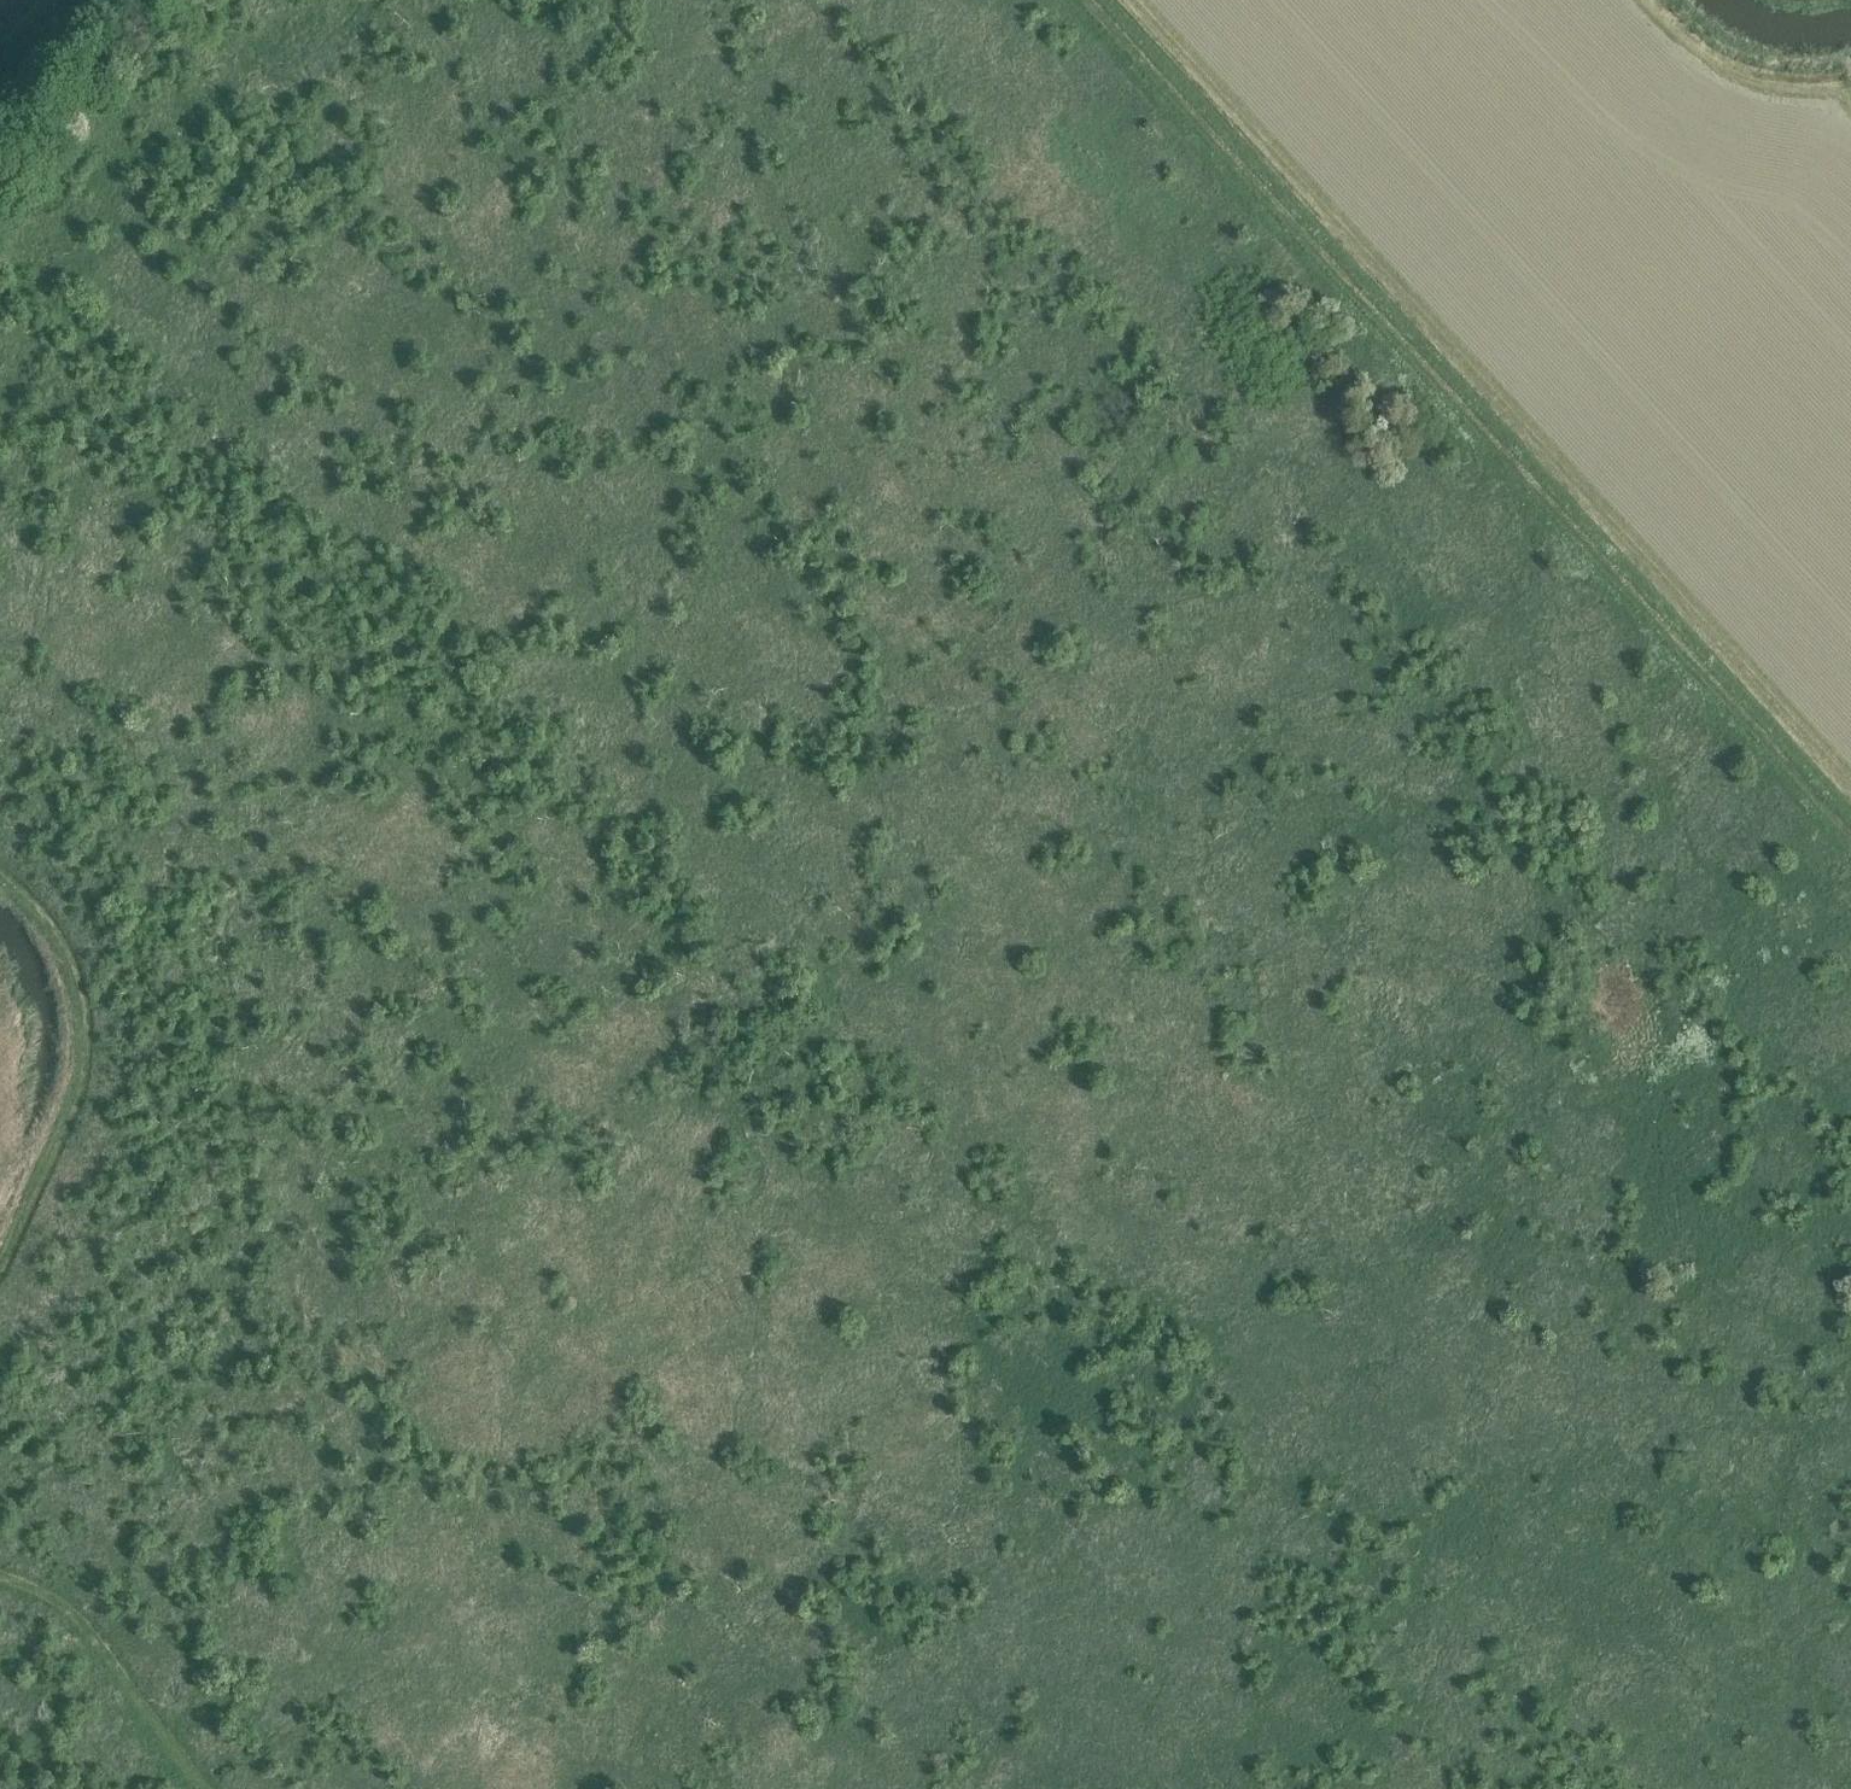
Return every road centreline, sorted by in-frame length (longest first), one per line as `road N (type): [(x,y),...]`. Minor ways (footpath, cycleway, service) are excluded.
road 1 (track): [(1850,840),(1078,0)]
road 2 (track): [(0,85),(87,0)]

